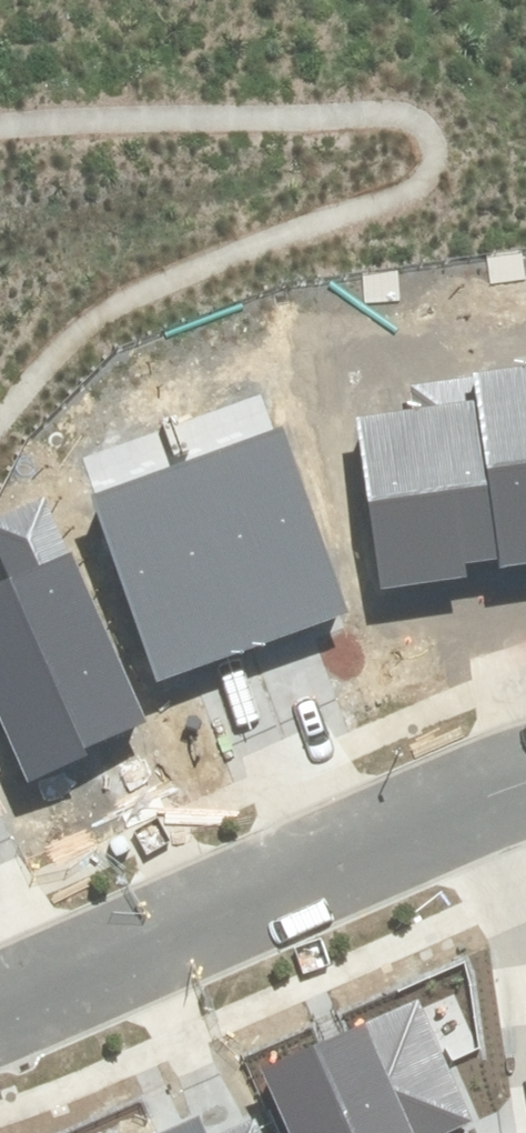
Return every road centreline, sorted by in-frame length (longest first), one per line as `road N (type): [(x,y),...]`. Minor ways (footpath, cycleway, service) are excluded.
road 1 (residential): [(505,790),(0,1005)]

